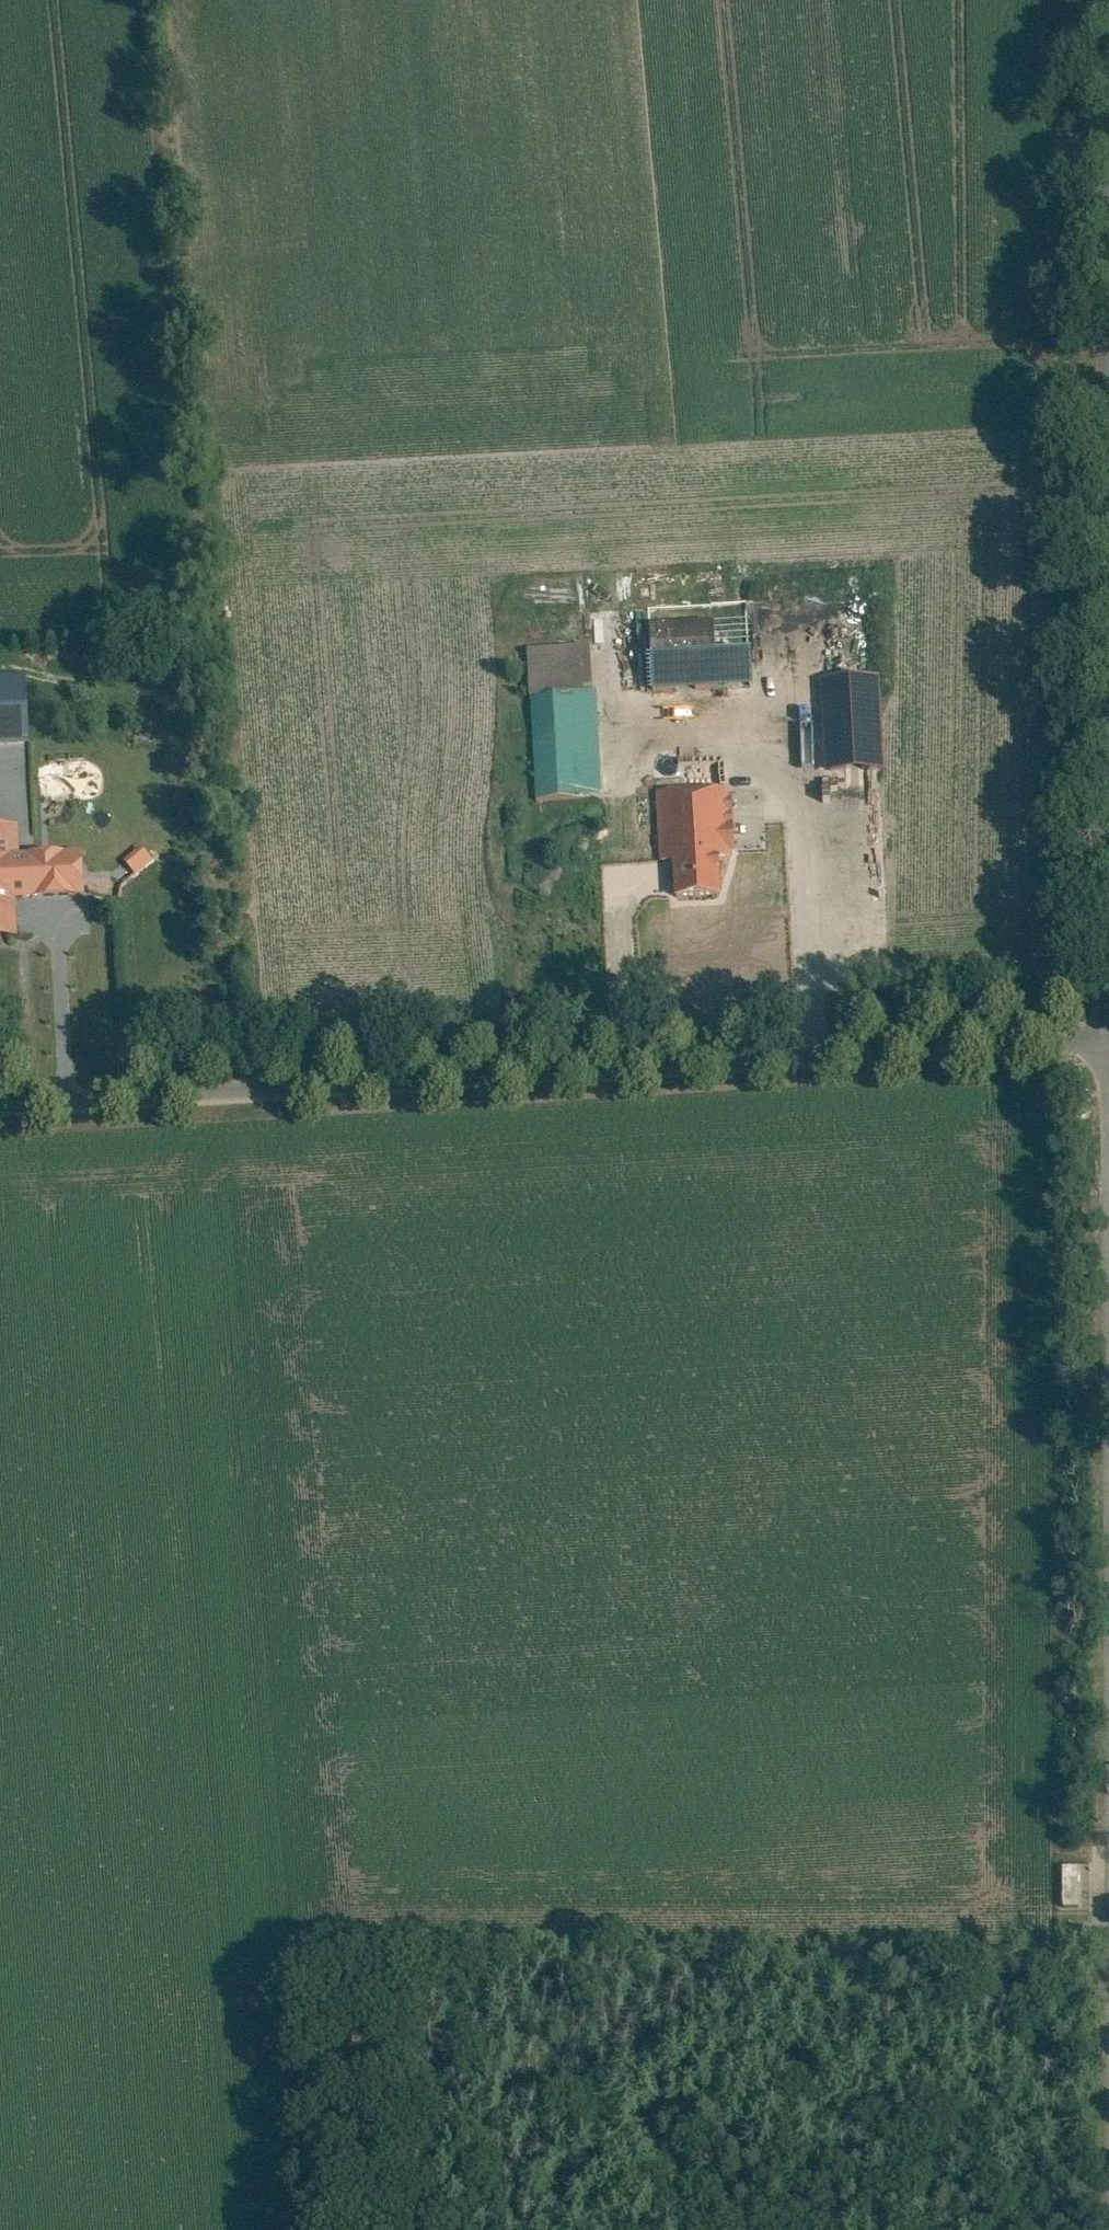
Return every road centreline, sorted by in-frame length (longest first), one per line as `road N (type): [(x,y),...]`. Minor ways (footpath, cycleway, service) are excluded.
road 1 (residential): [(1102,1039),(0,1108)]
road 2 (unclassified): [(1101,0),(1102,1039)]
road 3 (unclassified): [(1102,1039),(1108,1478)]

